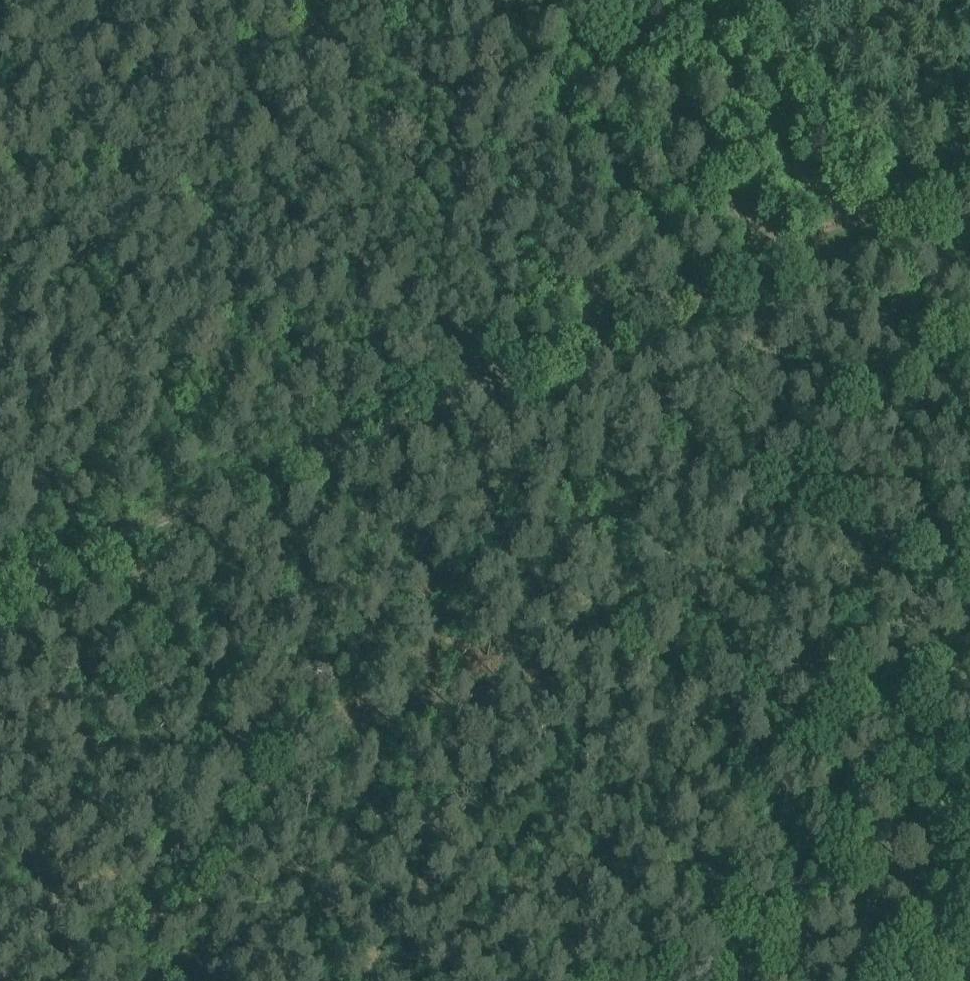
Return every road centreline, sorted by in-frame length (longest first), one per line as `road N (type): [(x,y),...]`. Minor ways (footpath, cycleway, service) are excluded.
road 1 (track): [(0,584),(484,377),(759,274)]
road 2 (track): [(759,274),(576,0)]
road 3 (track): [(759,274),(969,196)]

